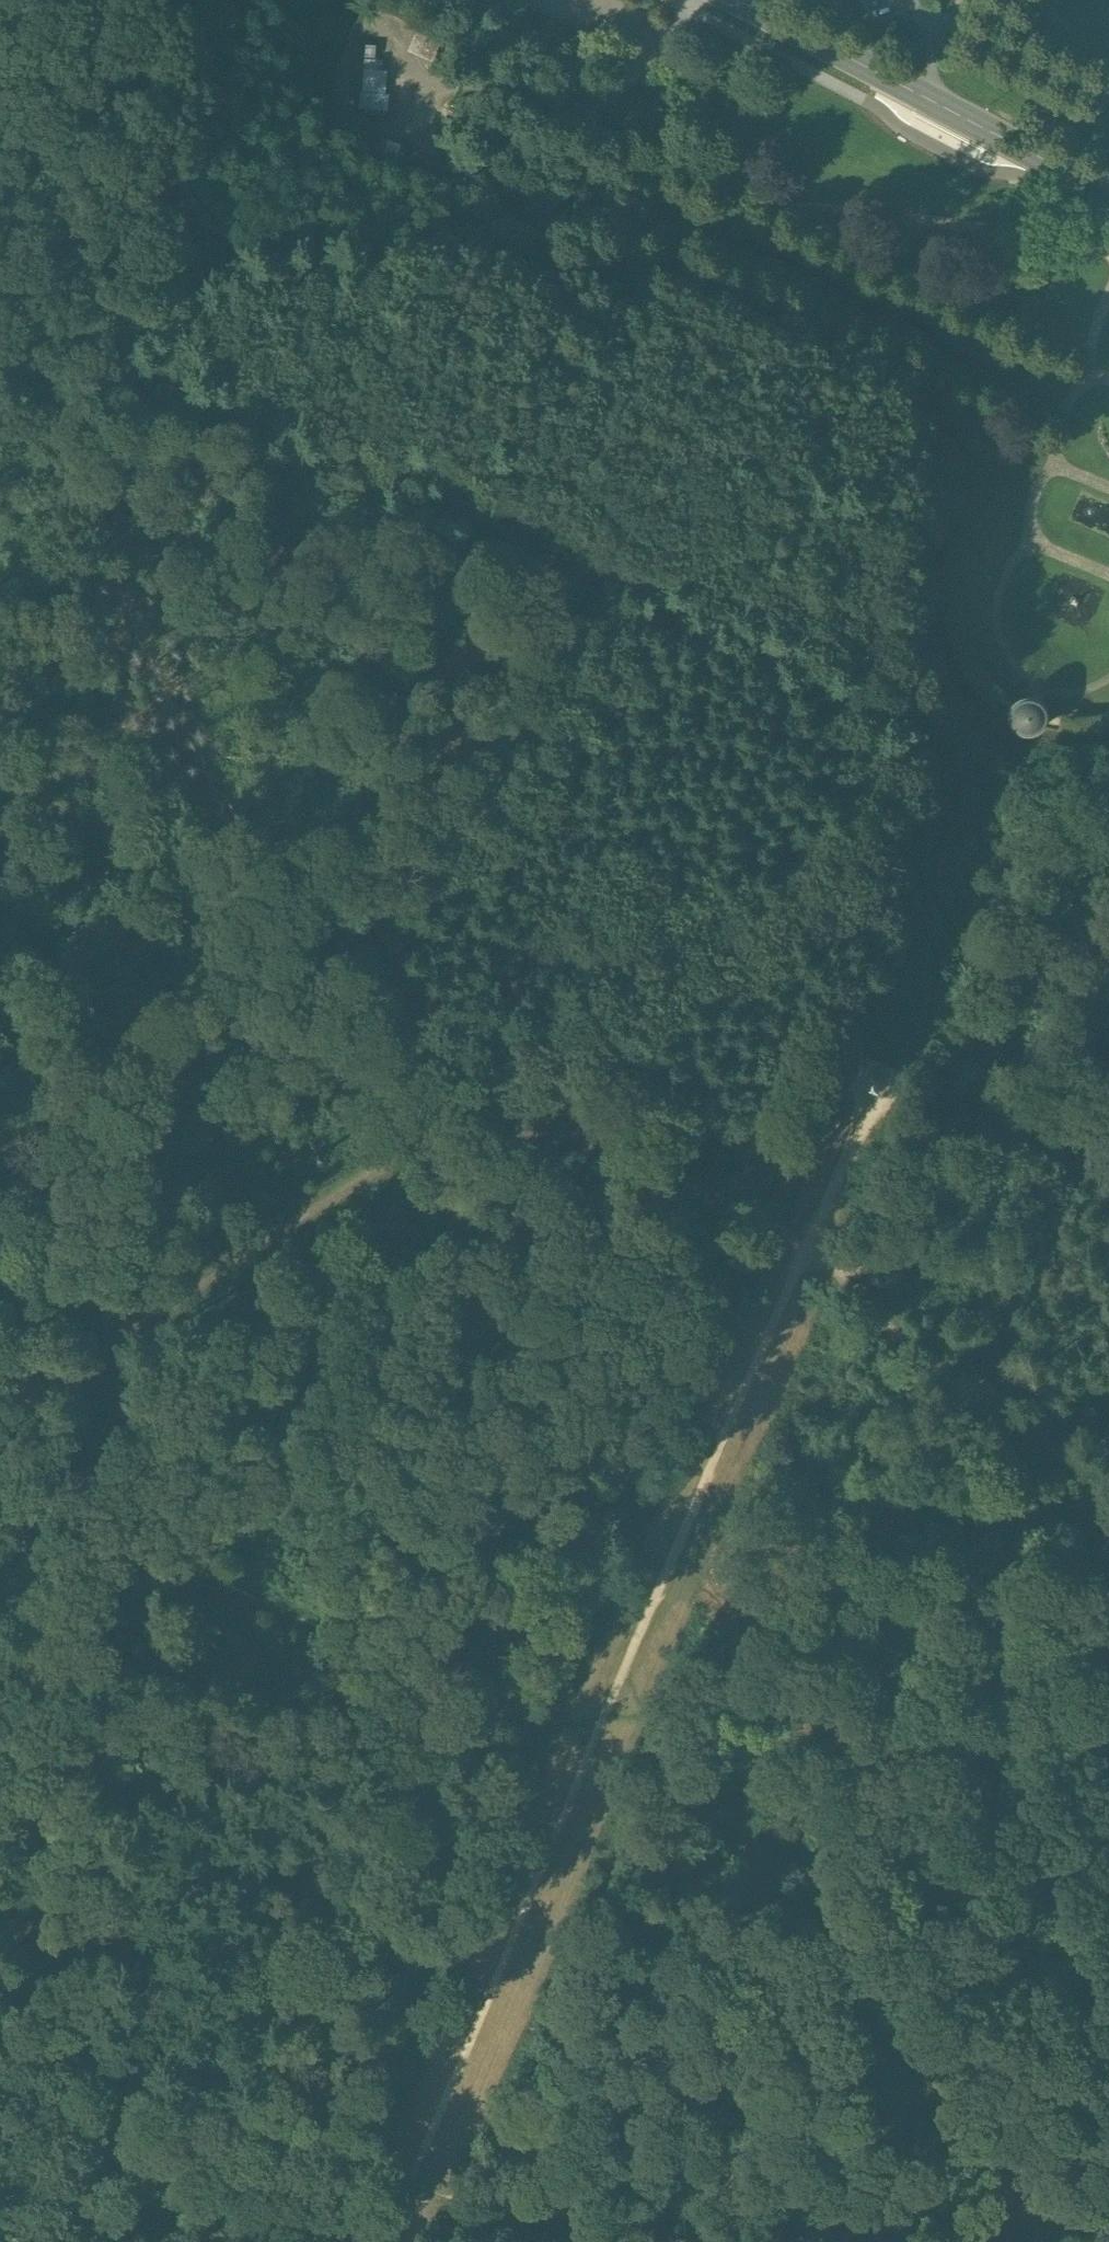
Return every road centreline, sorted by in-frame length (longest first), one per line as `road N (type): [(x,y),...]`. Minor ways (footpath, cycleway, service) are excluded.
road 1 (track): [(1045,2241),(794,1884),(685,1756),(597,1734),(0,1456)]
road 2 (track): [(388,2241),(806,1245)]
road 3 (track): [(806,1245),(701,1176),(586,1129),(473,1128),(419,1143),(230,1281),(0,1433)]
road 4 (track): [(419,1143),(367,1035),(346,940),(382,779),(368,748),(300,666),(258,643),(180,528),(69,400),(46,385)]
road 5 (track): [(641,2241),(0,1999)]
road 6 (primary): [(1108,194),(734,0)]
road 7 (track): [(806,1245),(1108,1499)]
road 8 (track): [(1108,1726),(1095,1599),(1108,1572)]

